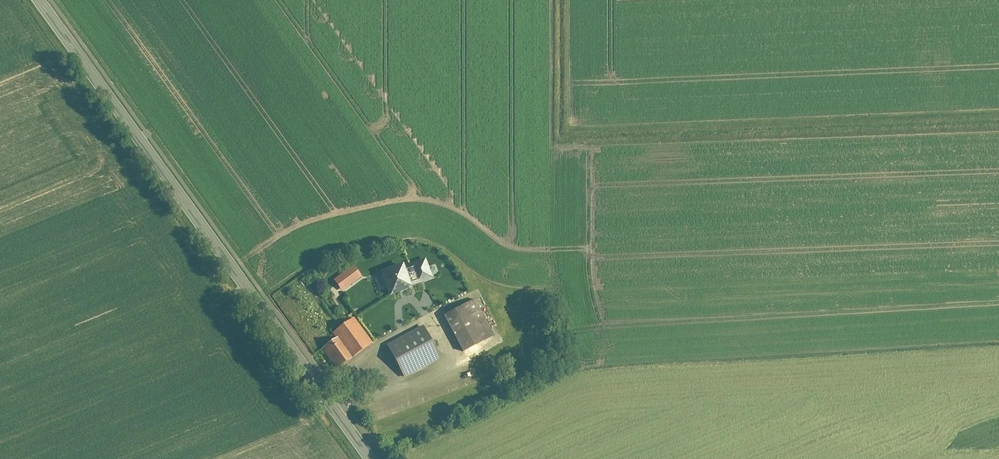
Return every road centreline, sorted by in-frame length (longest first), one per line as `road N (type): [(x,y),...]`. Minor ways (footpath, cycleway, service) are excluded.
road 1 (tertiary): [(38,0),(369,458)]

